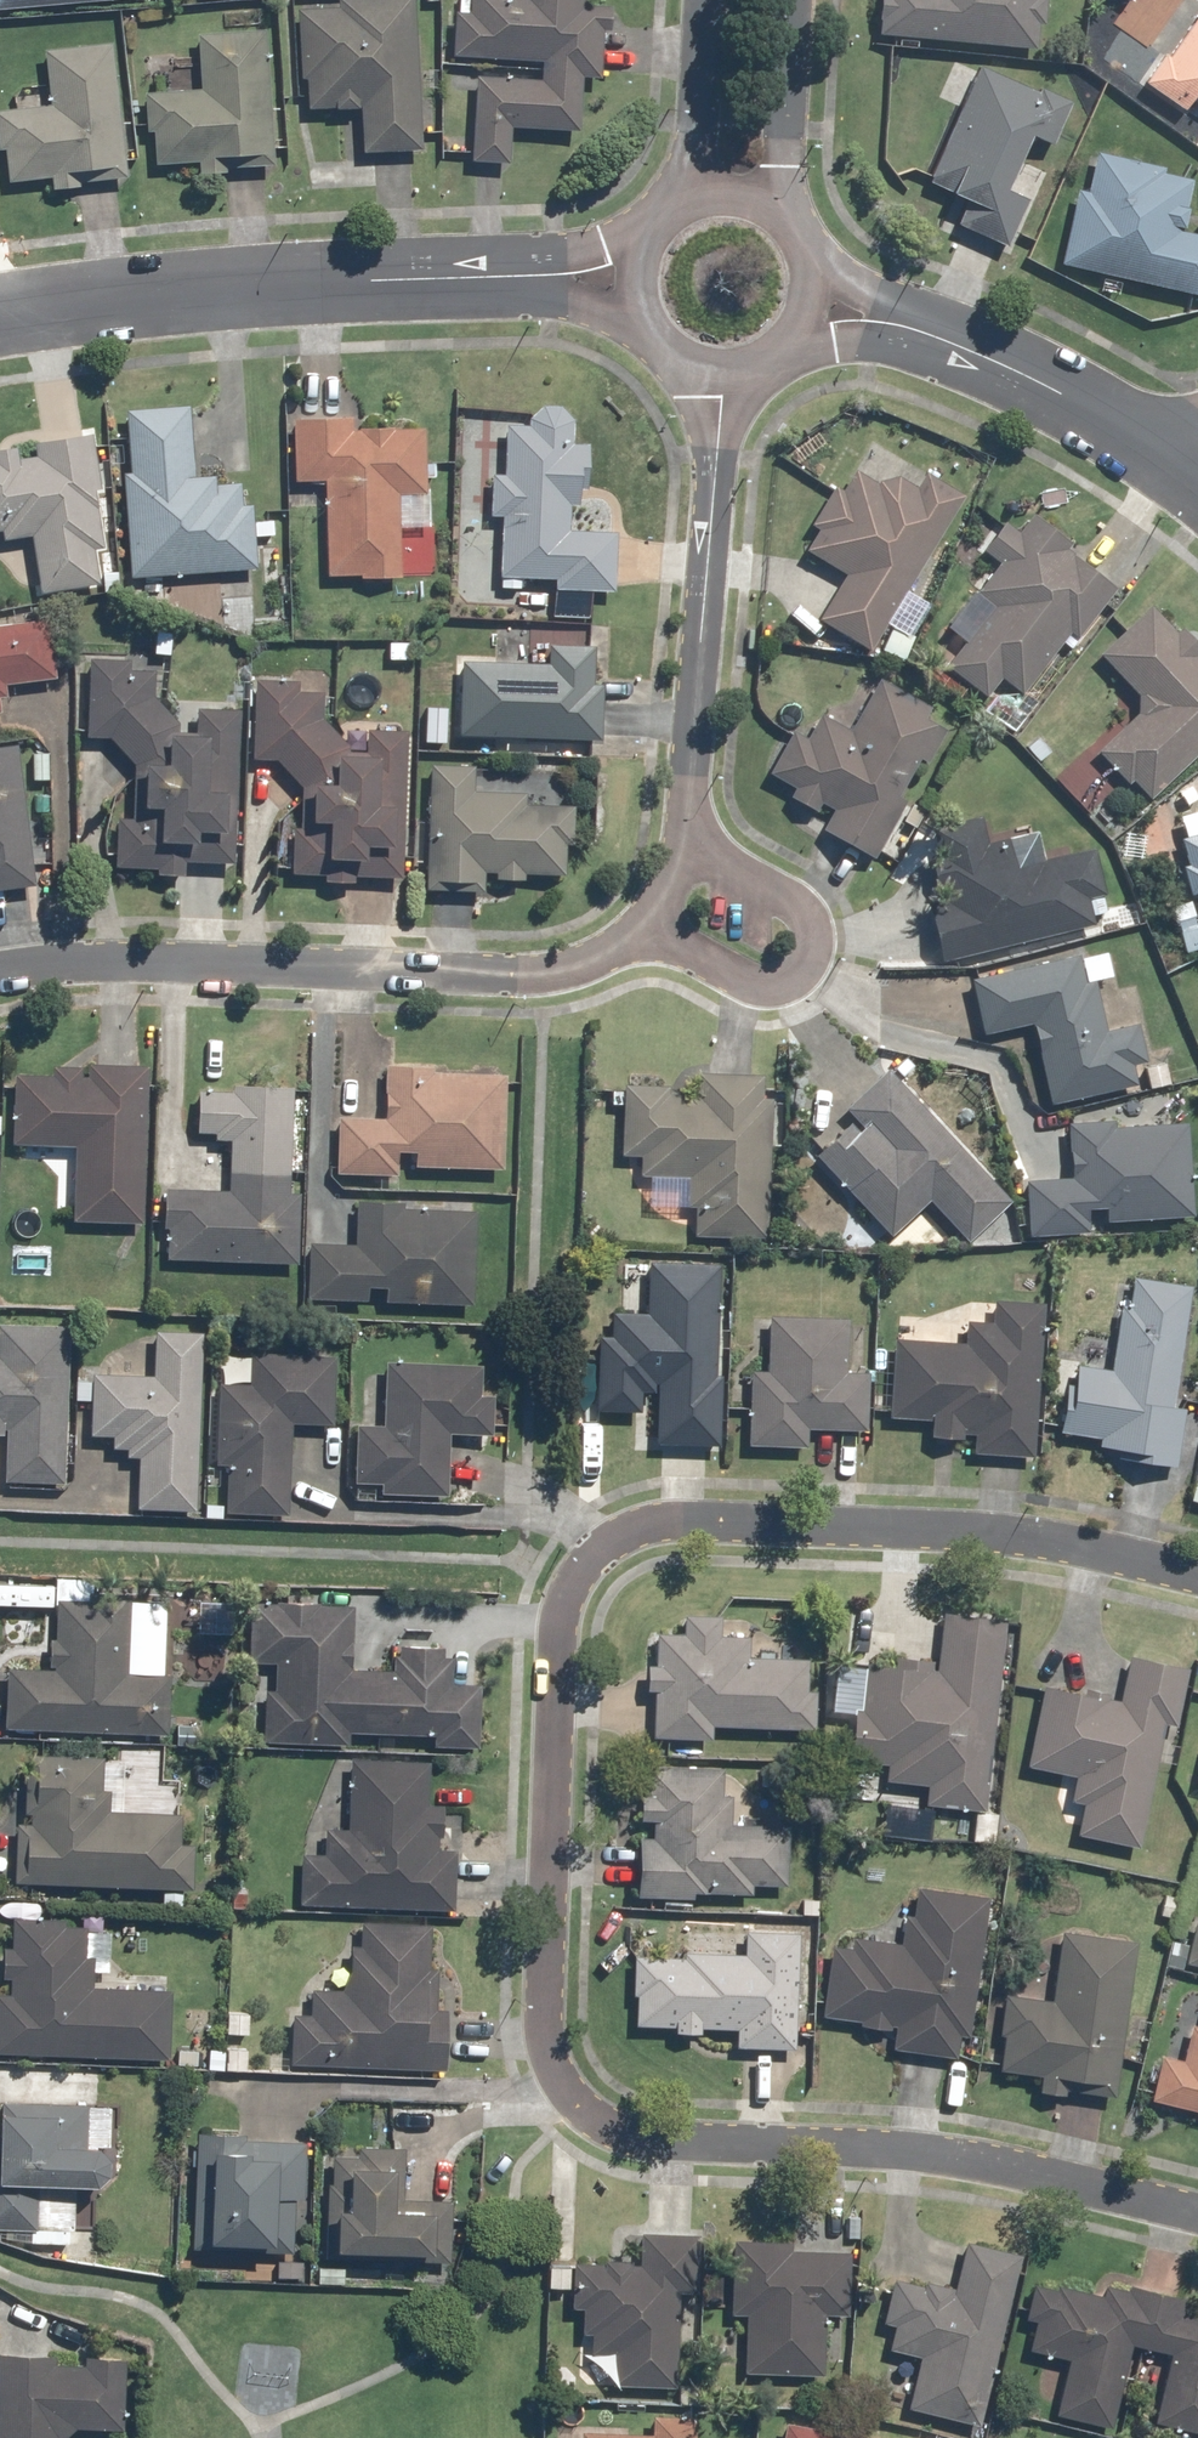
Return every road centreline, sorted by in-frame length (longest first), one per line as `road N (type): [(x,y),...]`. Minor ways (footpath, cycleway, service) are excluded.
road 1 (residential): [(1197,1577),(984,1536),(672,1521),(602,1539),(574,1568),(560,1618),(543,2029),(578,2102),(607,2128),(646,2139),(922,2153),(1197,2210)]
road 2 (residential): [(0,971),(197,957),(544,976),(599,957),(655,917)]
road 3 (residential): [(0,314),(126,299),(552,274)]
road 4 (residential): [(690,839),(698,644),(724,380)]
road 5 (residential): [(690,839),(802,907),(817,943),(809,967),(784,990),(755,988),(686,953),(655,917)]
road 6 (residential): [(879,320),(1052,388),(1192,468)]
road 7 (residential): [(685,184),(680,115),(690,0)]
road 8 (residential): [(775,0),(762,183)]
road 9 (residential): [(762,183),(810,222),(826,281)]

